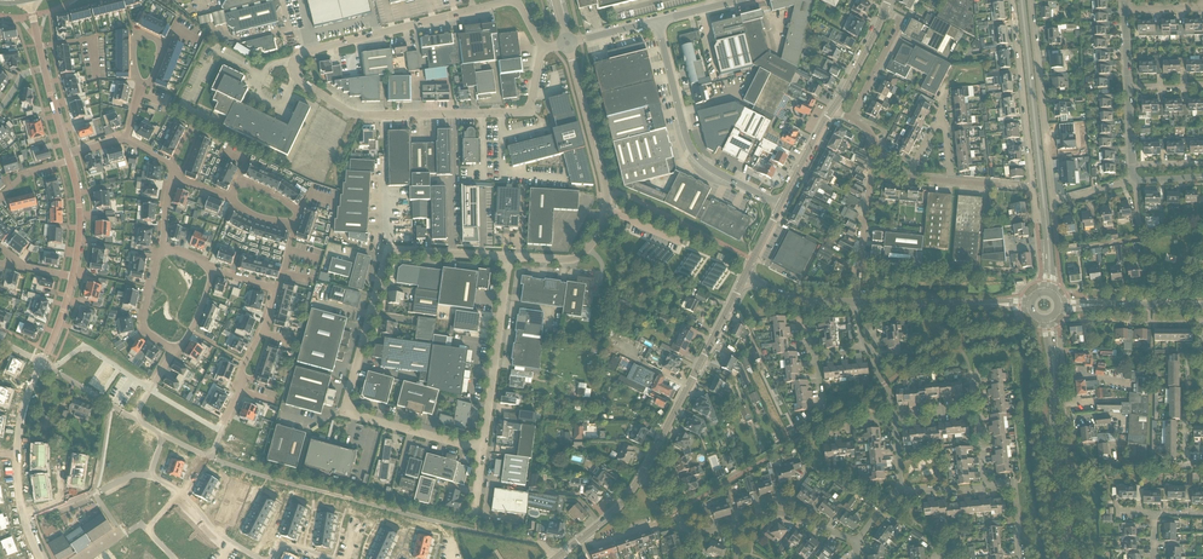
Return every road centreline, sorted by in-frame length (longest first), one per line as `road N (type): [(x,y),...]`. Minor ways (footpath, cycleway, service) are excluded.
road 1 (unclassified): [(509,0),(308,49),(295,73),(358,116),(522,111),(542,50)]
road 2 (unclassified): [(509,258),(390,252),(347,398),(356,415),(482,449)]
road 3 (unclassified): [(656,21),(692,152),(782,206)]
road 4 (tertiary): [(643,478),(743,280)]
road 5 (tertiary): [(1022,0),(1043,201)]
road 6 (residential): [(1051,200),(1031,0)]
road 7 (unclassified): [(482,449),(509,258)]
road 8 (residential): [(1013,0),(1033,189)]
road 9 (unclassified): [(566,44),(607,210)]
road 10 (tertiary): [(1054,399),(1067,558)]
road 11 (residential): [(222,431),(275,287)]
road 12 (residential): [(855,304),(871,182),(884,160)]
road 13 (residential): [(910,177),(943,113),(952,181)]
road 14 (residential): [(855,304),(994,304)]
road 15 (residential): [(140,84),(150,83),(164,44),(133,29),(137,79)]
road 16 (residential): [(1068,464),(1202,467)]
road 17 (residential): [(853,119),(902,21),(885,7)]
road 18 (unclassified): [(607,210),(592,247),(574,259),(509,258)]
road 19 (residential): [(164,246),(141,322),(175,350)]

